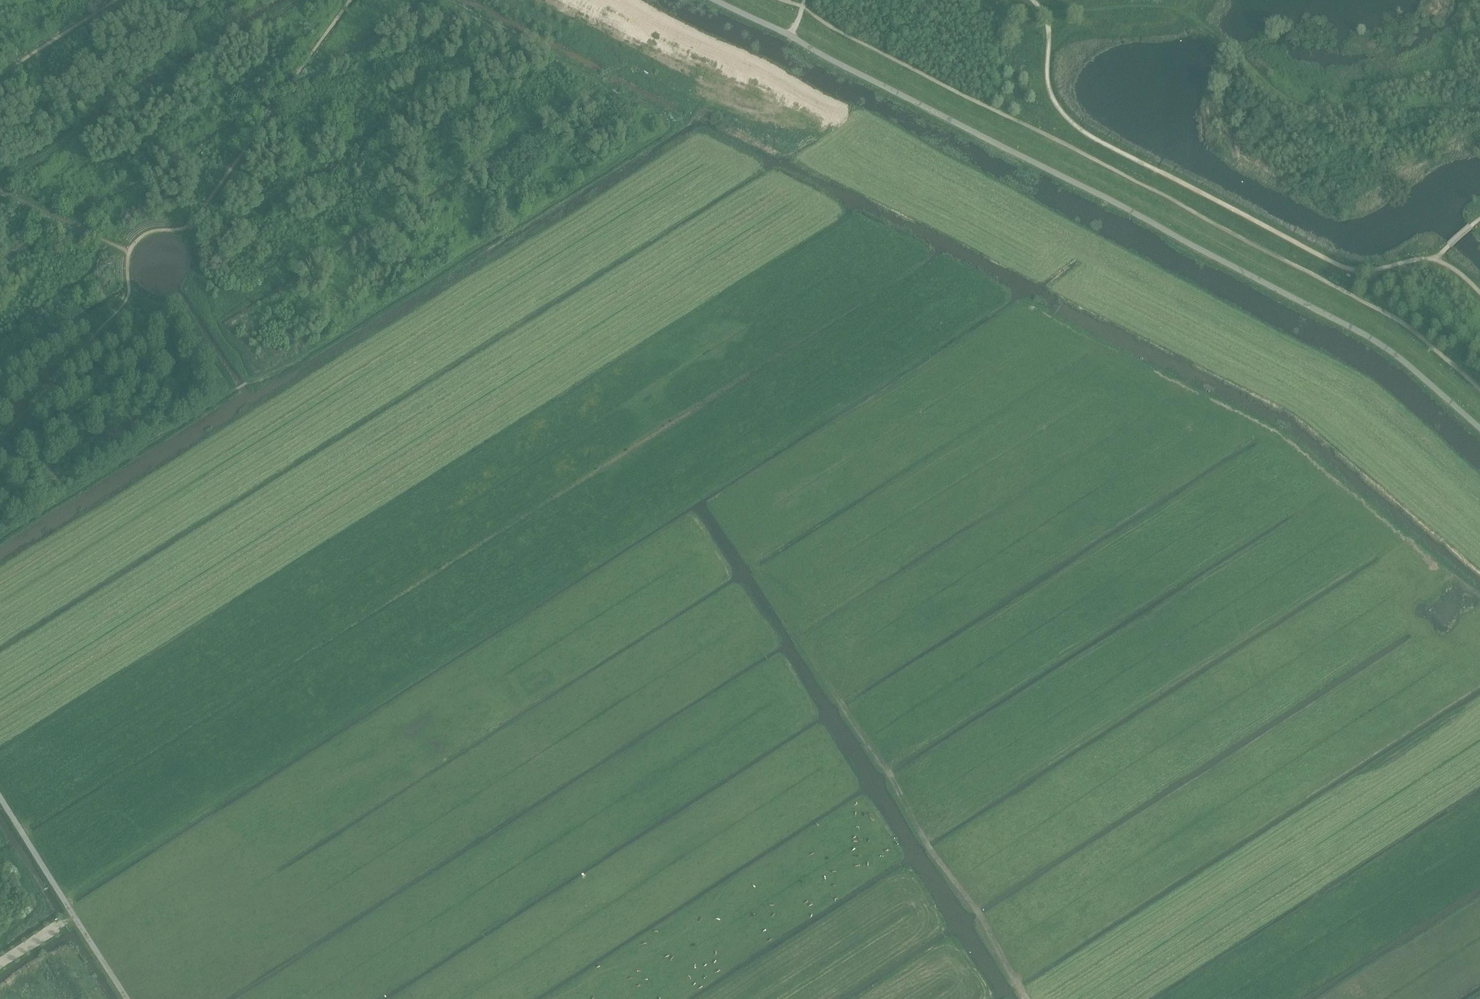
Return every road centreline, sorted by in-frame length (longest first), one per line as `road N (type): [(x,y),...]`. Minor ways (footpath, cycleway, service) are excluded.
road 1 (track): [(1026,998),(986,915),(772,579)]
road 2 (track): [(1050,37),(1121,8),(1178,7),(1300,106),(1479,108)]
road 3 (track): [(0,792),(129,998)]

